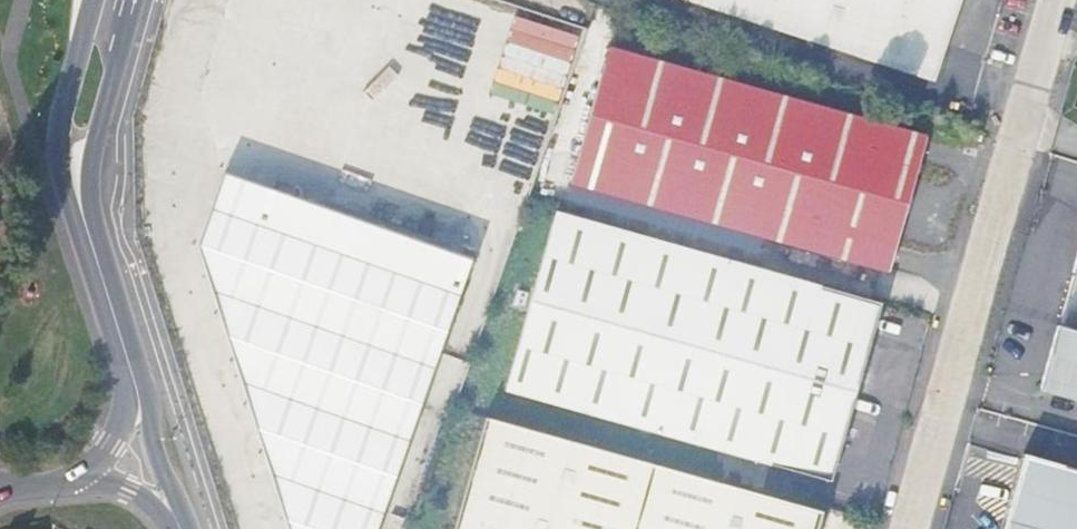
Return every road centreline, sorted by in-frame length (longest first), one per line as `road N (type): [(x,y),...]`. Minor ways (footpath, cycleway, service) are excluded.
road 1 (unclassified): [(1053,0),(907,528)]
road 2 (secondary): [(135,380),(79,183)]
road 3 (secondary): [(79,183),(104,126),(136,0)]
road 4 (secondary): [(99,0),(63,116),(79,183)]
road 5 (secondary): [(180,526),(135,380)]
road 6 (secondary): [(180,526),(130,493),(51,482)]
road 7 (secondary): [(135,380),(105,446),(88,466),(51,482)]

